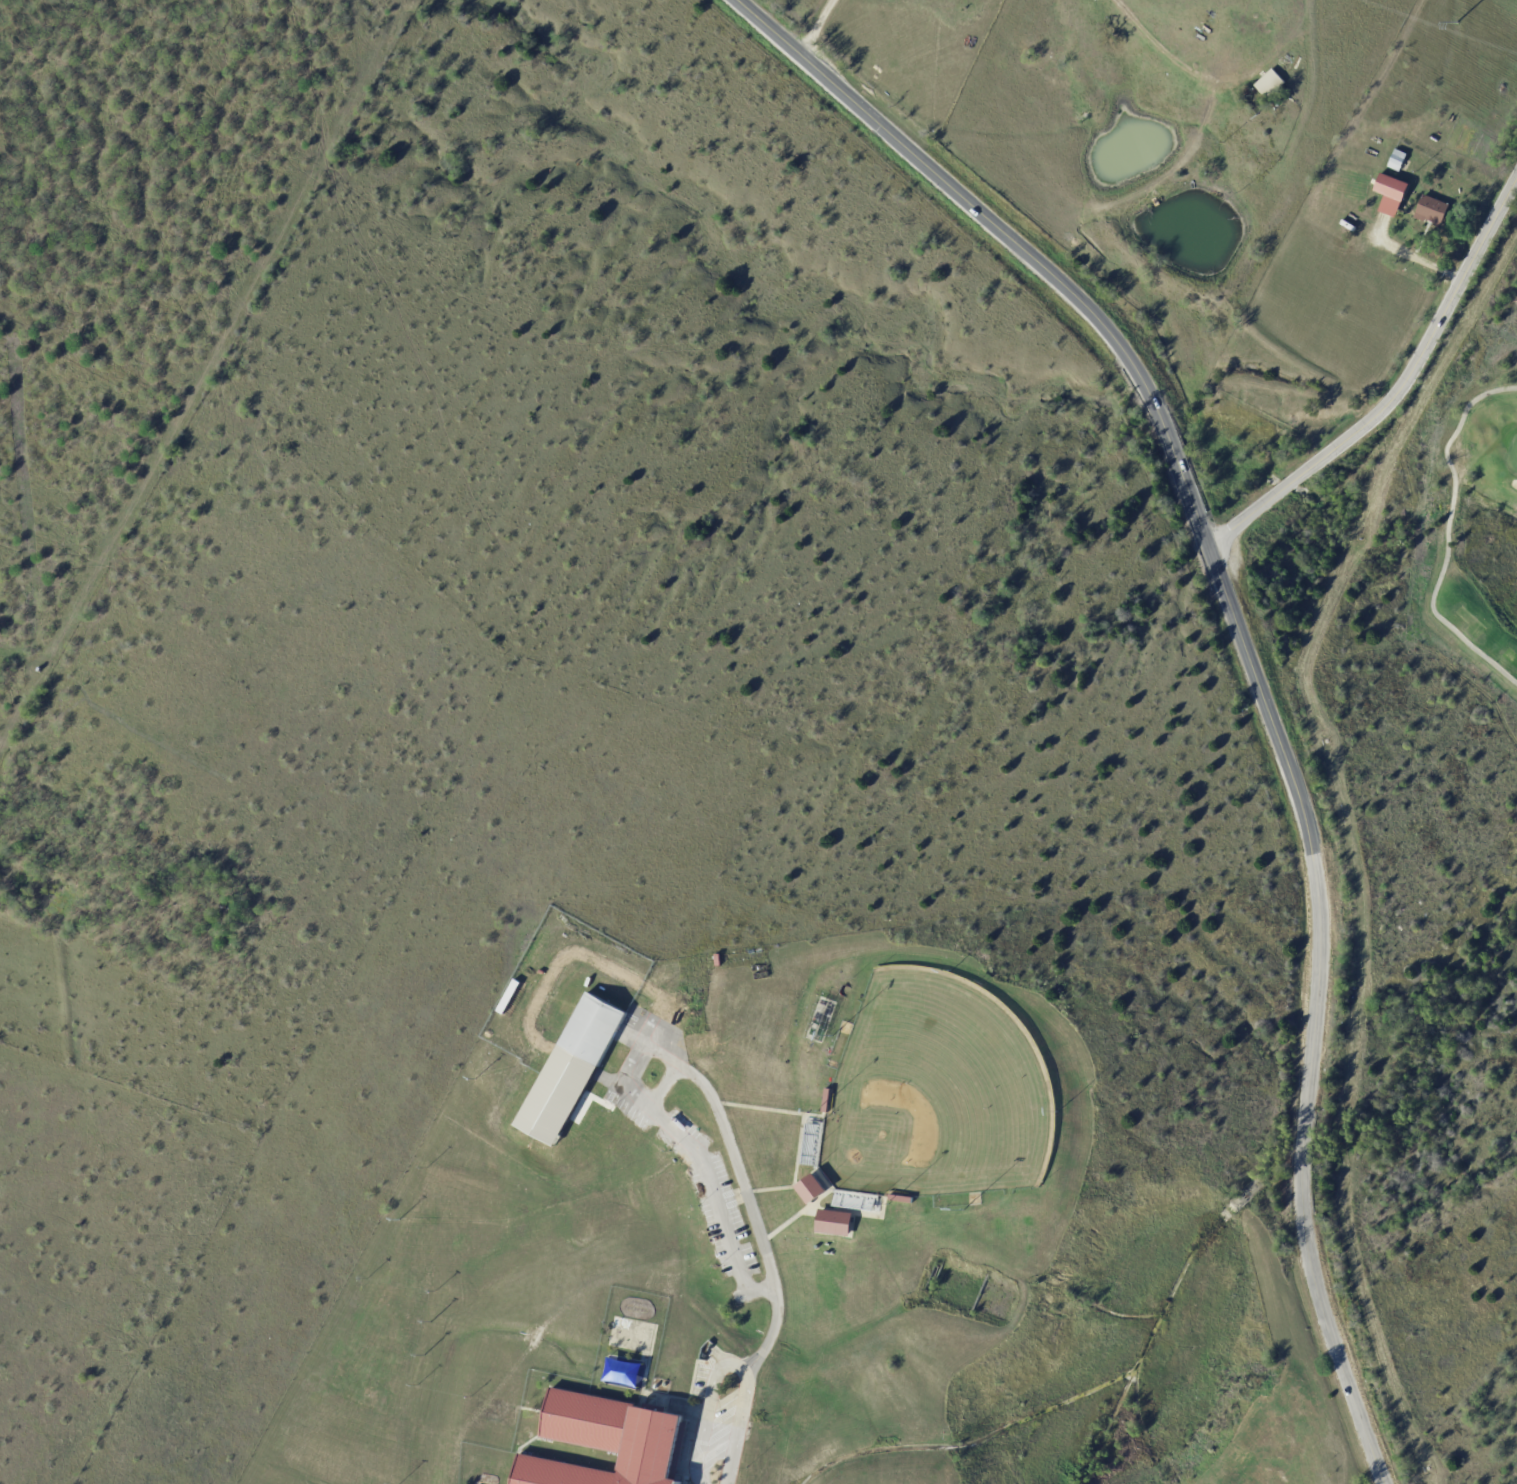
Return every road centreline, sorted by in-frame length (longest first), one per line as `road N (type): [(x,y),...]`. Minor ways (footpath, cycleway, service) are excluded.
road 1 (tertiary): [(738,0),(1087,306),(1125,350),(1176,446),(1314,841),(1323,901),(1318,1267),(1396,1483)]
road 2 (residential): [(1210,549),(1370,426),(1406,385),(1516,186)]

